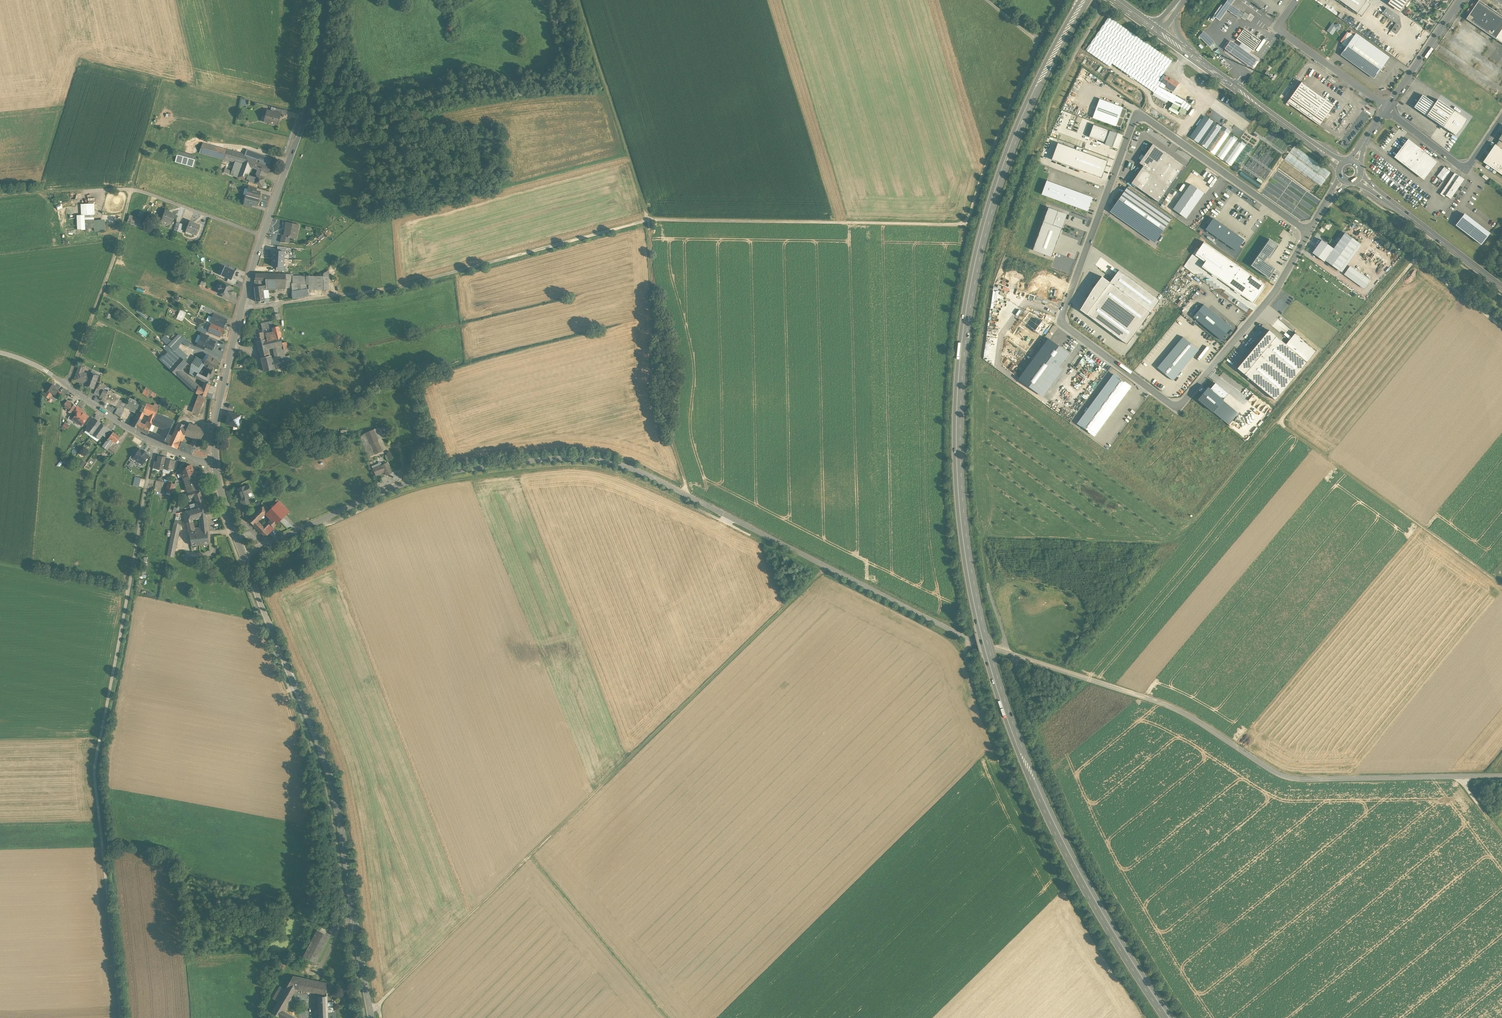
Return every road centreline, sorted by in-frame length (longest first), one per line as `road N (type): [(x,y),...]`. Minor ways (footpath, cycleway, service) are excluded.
road 1 (tertiary): [(243,554),(418,479),(543,458),(599,459),(644,474),(968,638),(1173,708),(1287,777),(1501,776)]
road 2 (track): [(242,305),(401,287),(647,220),(964,224),(1040,42)]
road 3 (residential): [(1308,232),(1137,117),(1063,320),(1177,406),(1276,289),(1300,249)]
road 4 (trunk): [(991,663),(962,514),(967,318),(1004,164),(1083,0)]
road 5 (track): [(371,1010),(825,565)]
road 6 (track): [(1006,654),(982,546),(979,339),(1014,196),(1071,64)]
road 7 (track): [(685,494),(649,227),(580,0)]
road 8 (track): [(1501,585),(1278,425),(1415,258)]
road 9 (tertiary): [(372,1017),(334,795),(243,554)]
road 10 (track): [(128,589),(94,771),(120,1017)]
road 11 (track): [(731,518),(726,523),(618,475),(566,467),(441,483),(330,523),(326,517)]
road 12 (track): [(968,638),(966,660),(1009,785),(1141,1017)]
road 13 (track): [(1192,1017),(1068,813),(1015,657)]
road 14 (trunk): [(991,663),(1048,813),(1100,914),(1167,1017)]
road 15 (tertiary): [(262,236),(317,81),(323,0)]
road 16 (tertiary): [(0,353),(34,365),(156,444),(215,463)]
road 17 (tertiary): [(215,463),(216,414),(262,236)]
road 18 (track): [(669,1017),(531,855)]
road 19 (track): [(132,190),(66,386)]
road 20 (residential): [(1296,0),(1278,29),(1385,109)]
road 21 (secondary): [(1501,288),(1375,191)]
road 22 (secondary): [(1315,147),(1187,53)]
road 23 (track): [(156,444),(128,589)]
road 24 (residential): [(262,236),(132,190)]
road 25 (track): [(132,190),(0,195)]
road 26 (unclassified): [(1458,0),(1385,109)]
road 27 (track): [(0,563),(128,589)]
road 28 (track): [(627,154),(509,185)]

